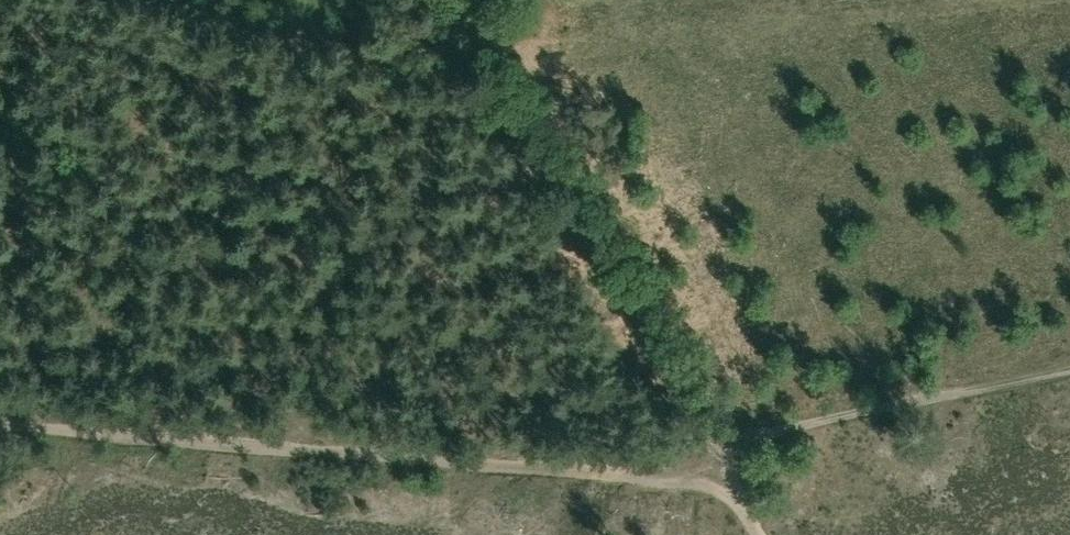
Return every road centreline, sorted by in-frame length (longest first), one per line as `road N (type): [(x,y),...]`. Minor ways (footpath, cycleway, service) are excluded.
road 1 (track): [(722,461),(656,475),(0,422)]
road 2 (track): [(722,461),(670,328),(479,22),(476,0)]
road 3 (track): [(722,461),(740,442),(774,431),(1069,371)]

